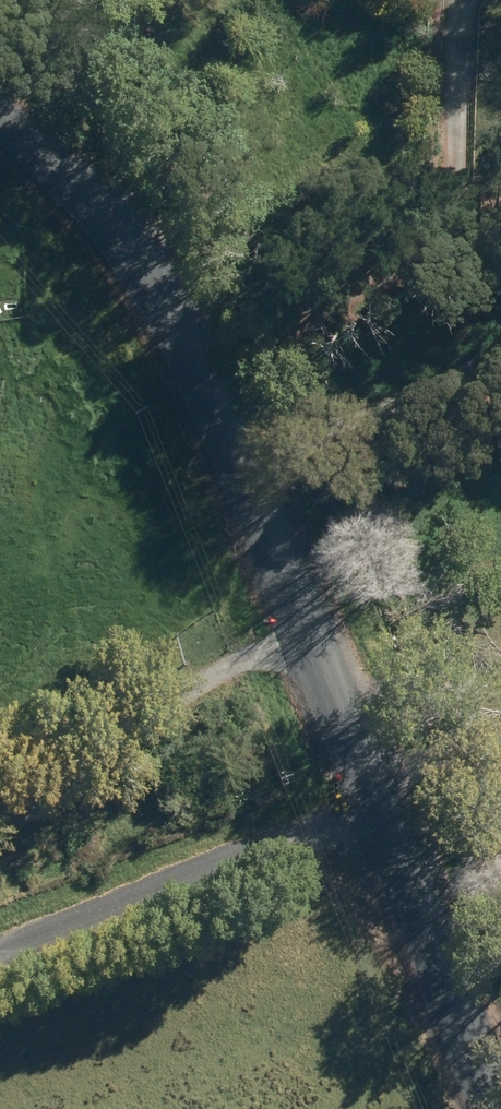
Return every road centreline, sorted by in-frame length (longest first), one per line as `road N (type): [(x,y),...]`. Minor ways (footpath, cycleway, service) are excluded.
road 1 (unclassified): [(0,128),(64,190),(165,328),(352,807),(481,1108)]
road 2 (track): [(192,397),(394,271),(441,198),(455,149),(457,0)]
road 3 (track): [(352,807),(0,944)]
road 4 (track): [(0,806),(159,704),(292,653)]
road 5 (track): [(221,470),(500,338)]
road 6 (track): [(26,153),(117,49),(143,0)]

